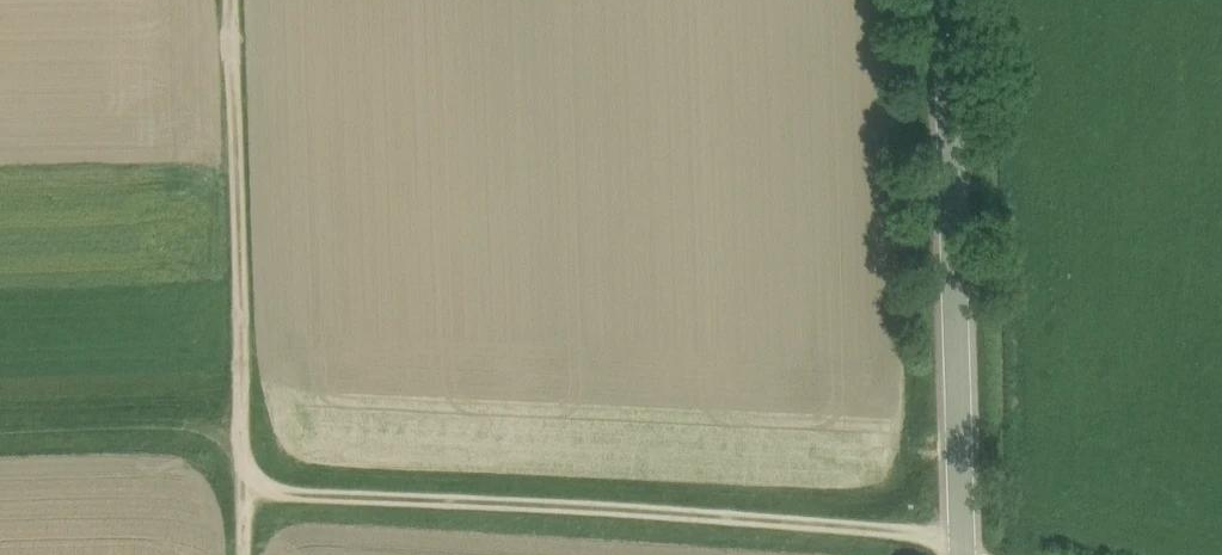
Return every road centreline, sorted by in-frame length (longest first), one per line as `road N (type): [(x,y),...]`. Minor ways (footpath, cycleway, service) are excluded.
road 1 (track): [(242,490),(593,506),(962,536)]
road 2 (tertiary): [(963,554),(946,0)]
road 3 (track): [(232,0),(242,490)]

